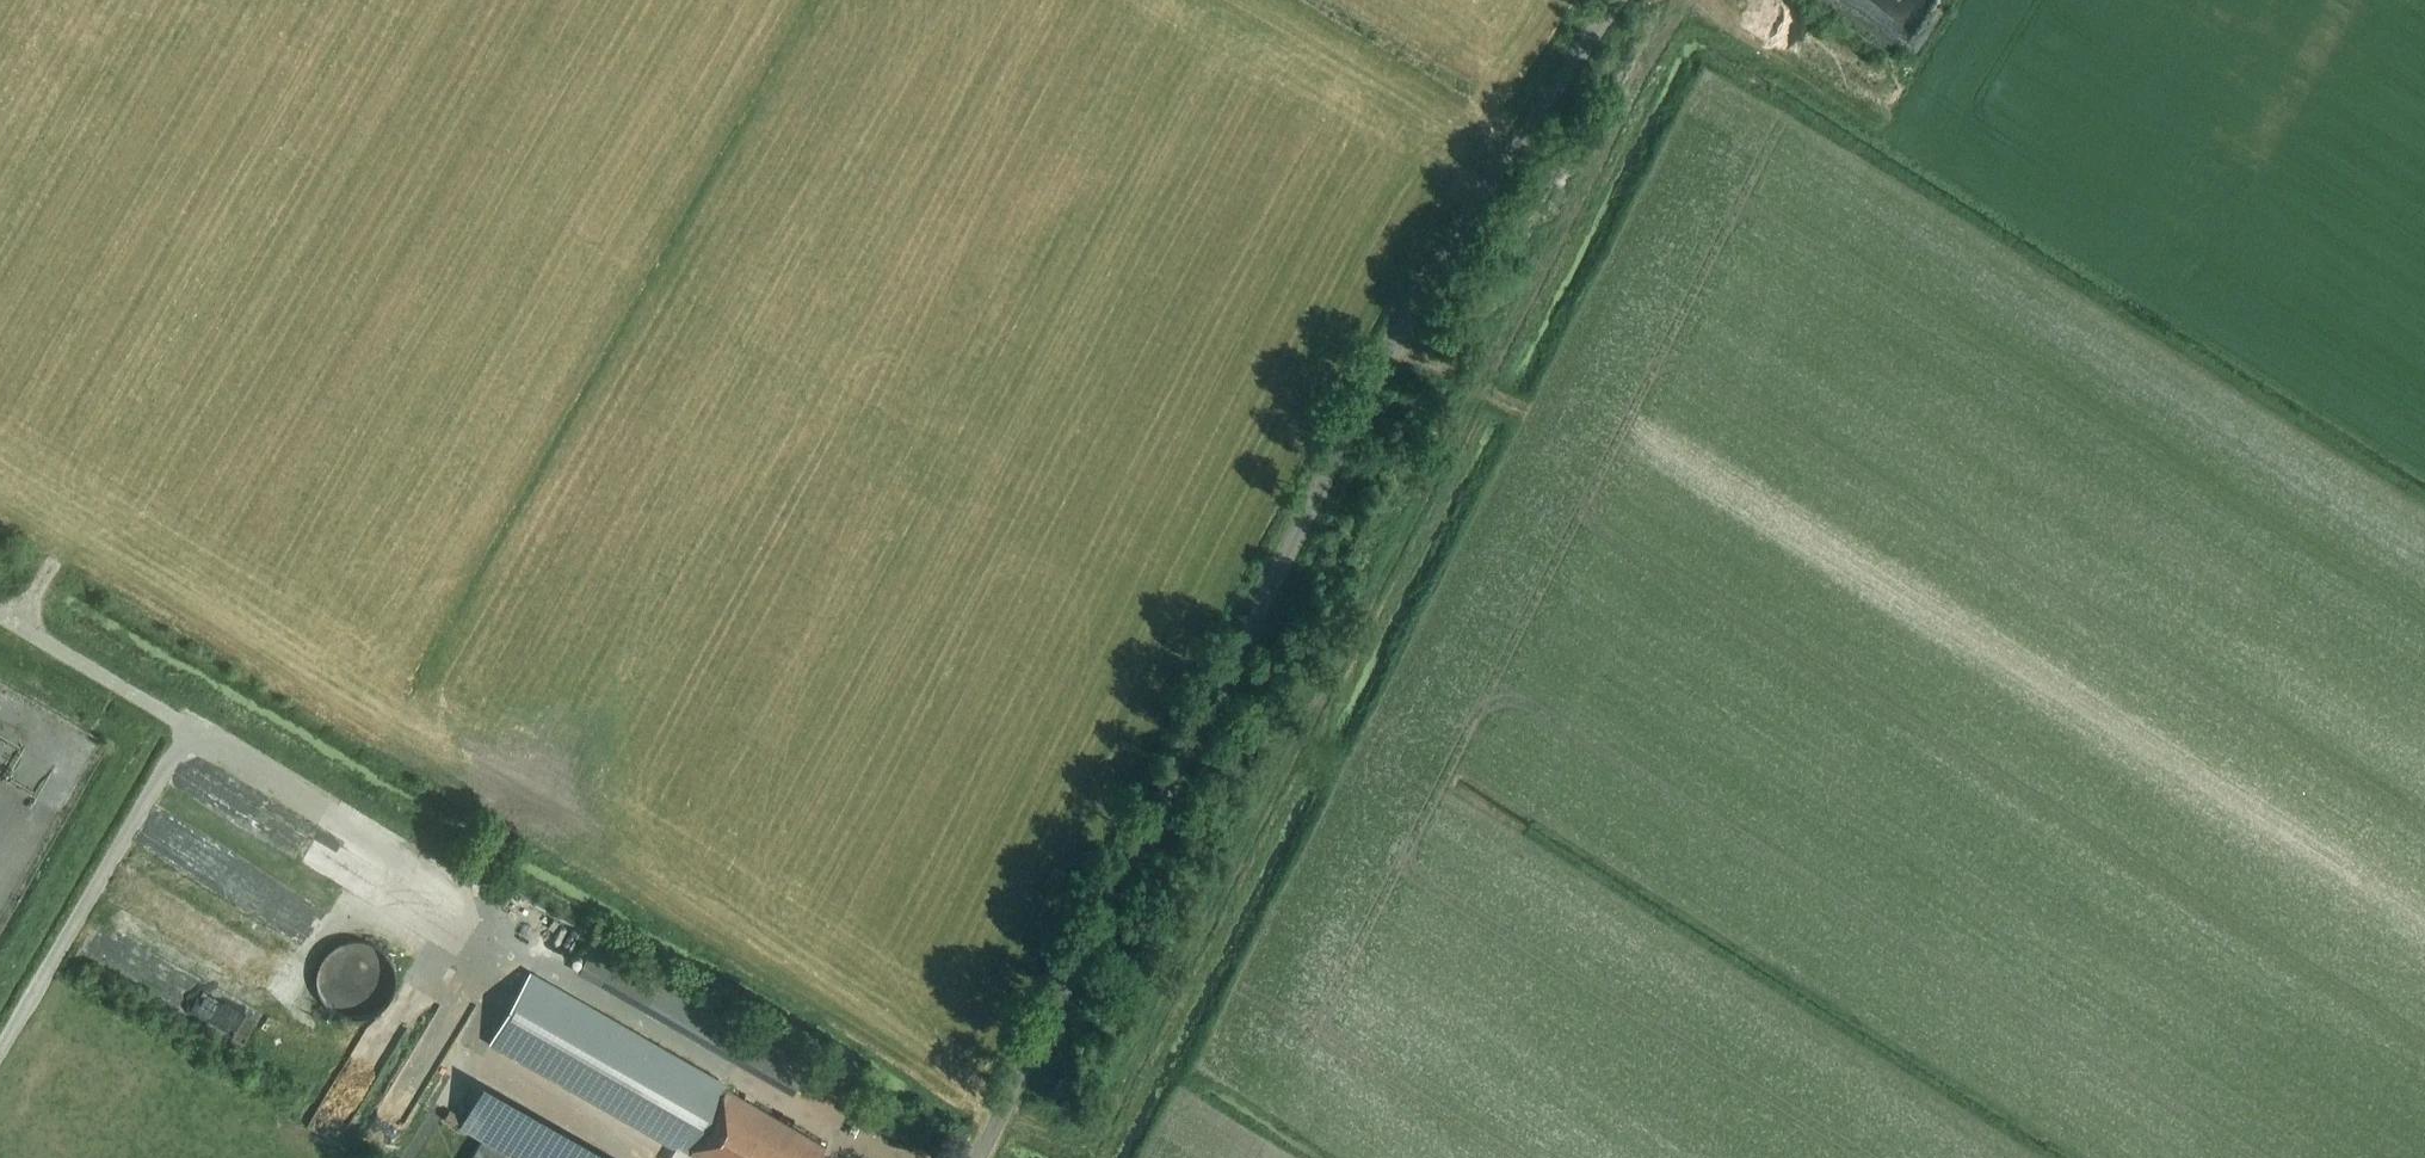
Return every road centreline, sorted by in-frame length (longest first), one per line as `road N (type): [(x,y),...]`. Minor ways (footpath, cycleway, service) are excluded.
road 1 (unclassified): [(979,1157),(1465,231),(1619,0)]

